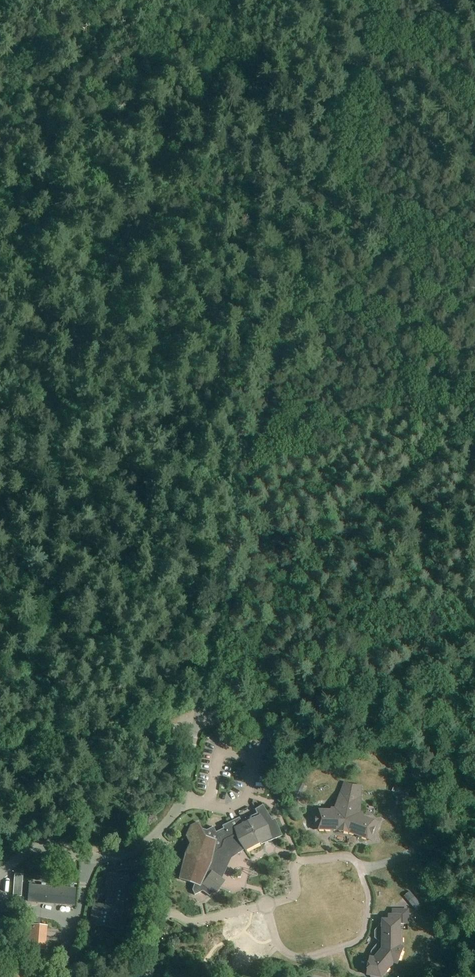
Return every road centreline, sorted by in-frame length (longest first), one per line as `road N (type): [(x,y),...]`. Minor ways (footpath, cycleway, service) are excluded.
road 1 (unclassified): [(197,723),(231,552),(375,0)]
road 2 (track): [(0,752),(342,695),(474,634)]
road 3 (track): [(143,171),(235,68),(268,0)]

